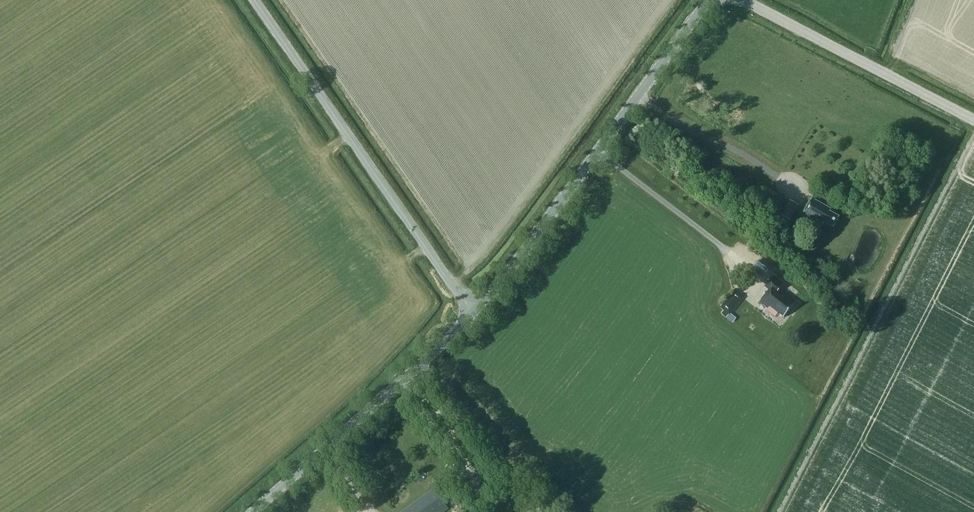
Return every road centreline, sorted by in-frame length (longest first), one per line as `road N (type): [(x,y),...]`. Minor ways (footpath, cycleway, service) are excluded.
road 1 (tertiary): [(473,312),(710,0)]
road 2 (unclassified): [(473,312),(256,0)]
road 3 (tertiary): [(253,511),(473,312)]
road 4 (tertiary): [(973,117),(742,0)]

